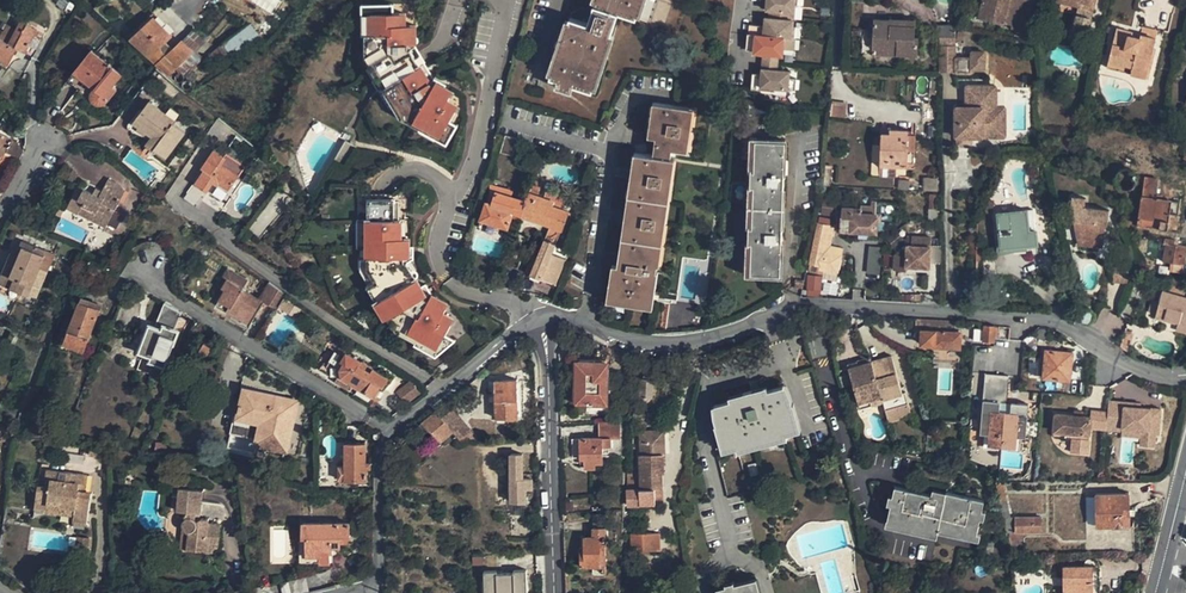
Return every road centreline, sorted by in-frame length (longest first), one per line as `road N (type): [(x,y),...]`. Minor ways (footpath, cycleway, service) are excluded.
road 1 (residential): [(540,319),(555,314),(642,342),(695,344),(791,306),(954,314),(1062,325),(1137,369),(1185,378)]
road 2 (residential): [(133,271),(387,429)]
road 3 (residential): [(555,592),(540,319)]
road 4 (residential): [(540,319),(387,429)]
road 5 (residential): [(387,429),(370,588)]

